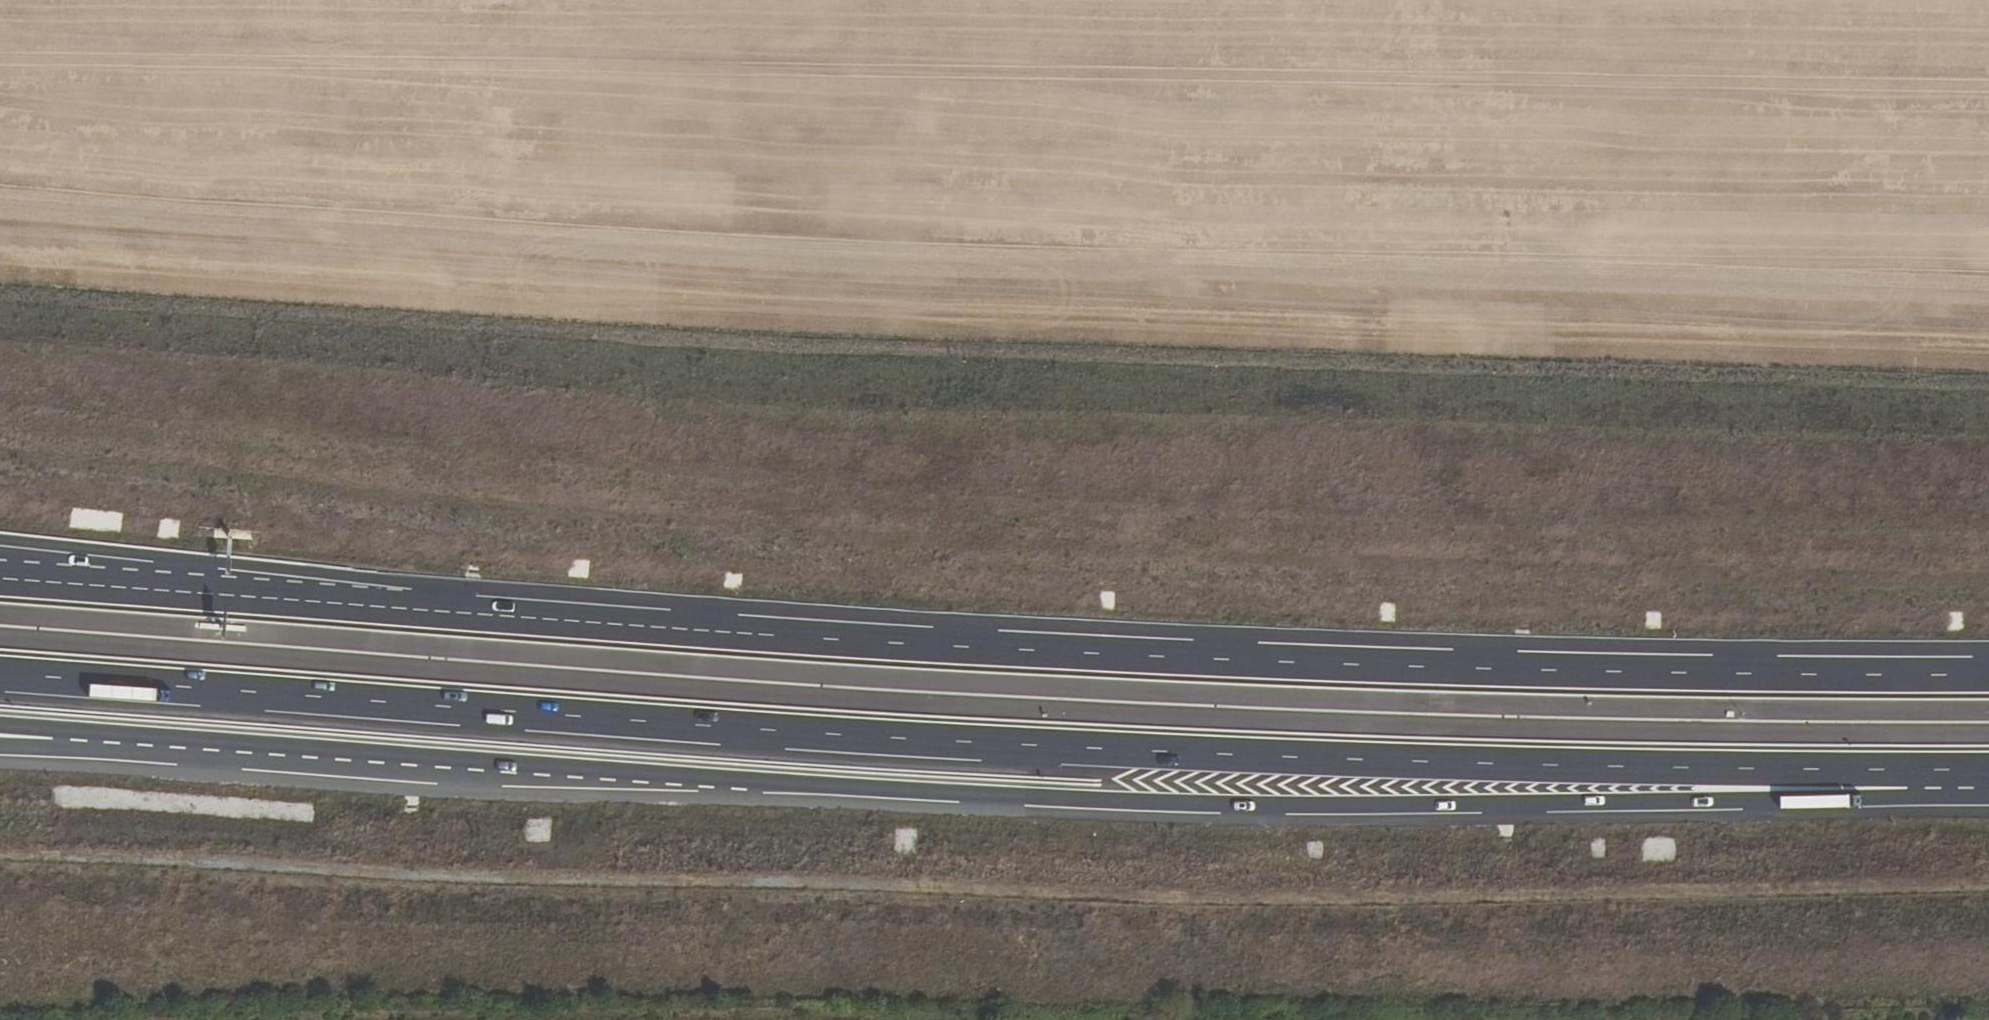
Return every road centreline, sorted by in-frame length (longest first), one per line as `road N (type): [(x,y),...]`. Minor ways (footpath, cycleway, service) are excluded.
road 1 (track): [(0,454),(913,540),(1363,563),(1988,581)]
road 2 (track): [(0,374),(854,452),(1988,489)]
road 3 (trunk): [(1988,668),(1334,659),(0,567)]
road 4 (track): [(0,293),(801,347),(1988,382)]
road 5 (trunk): [(0,671),(1914,787)]
road 6 (trunk): [(121,740),(1292,808),(1710,801),(1914,787)]
road 7 (trunk): [(0,725),(121,740)]
road 8 (trunk): [(0,739),(121,740)]

